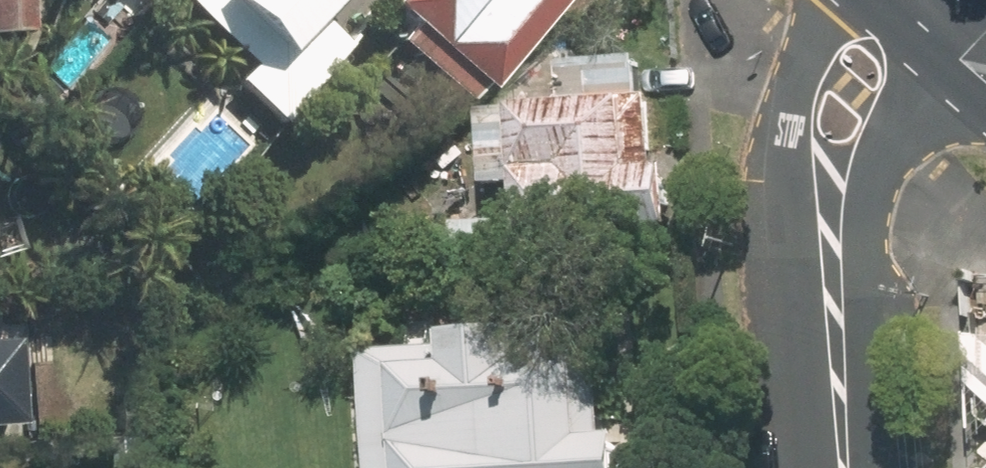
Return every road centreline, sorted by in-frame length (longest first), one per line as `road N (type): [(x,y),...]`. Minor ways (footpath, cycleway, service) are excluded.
road 1 (residential): [(832,275),(803,110),(822,54),(883,0)]
road 2 (residential): [(904,0),(884,136),(851,207),(832,275)]
road 3 (residential): [(832,275),(846,467)]

